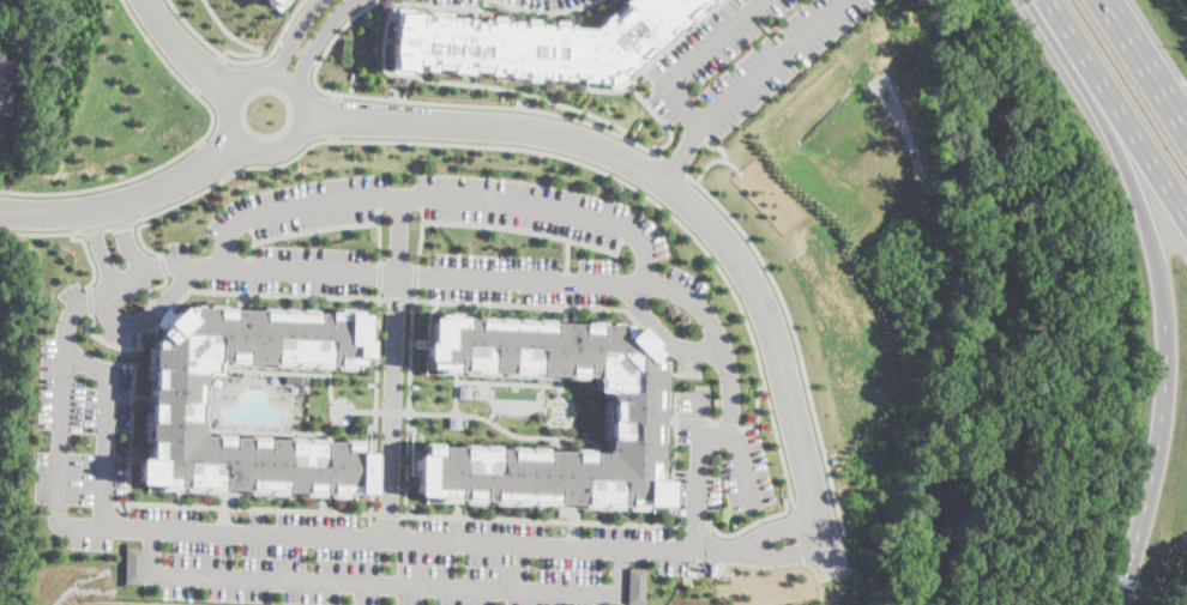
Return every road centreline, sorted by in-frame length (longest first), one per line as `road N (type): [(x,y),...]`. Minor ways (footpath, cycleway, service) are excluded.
road 1 (residential): [(832,575),(766,305),(734,252),(682,195),(625,159),(556,134),(305,117)]
road 2 (motorway): [(1077,44),(1144,211),(1168,332),(1158,453),(1115,604)]
road 3 (residential): [(0,212),(107,208),(174,182),(240,143)]
road 4 (residential): [(240,143),(267,152),(290,144),(305,117),(297,91),(273,75),(243,83),(228,117),(240,143)]
road 5 (motorway): [(1077,44),(1186,217)]
road 6 (motorway): [(1186,126),(1106,0)]
road 7 (residential): [(143,0),(233,96)]

